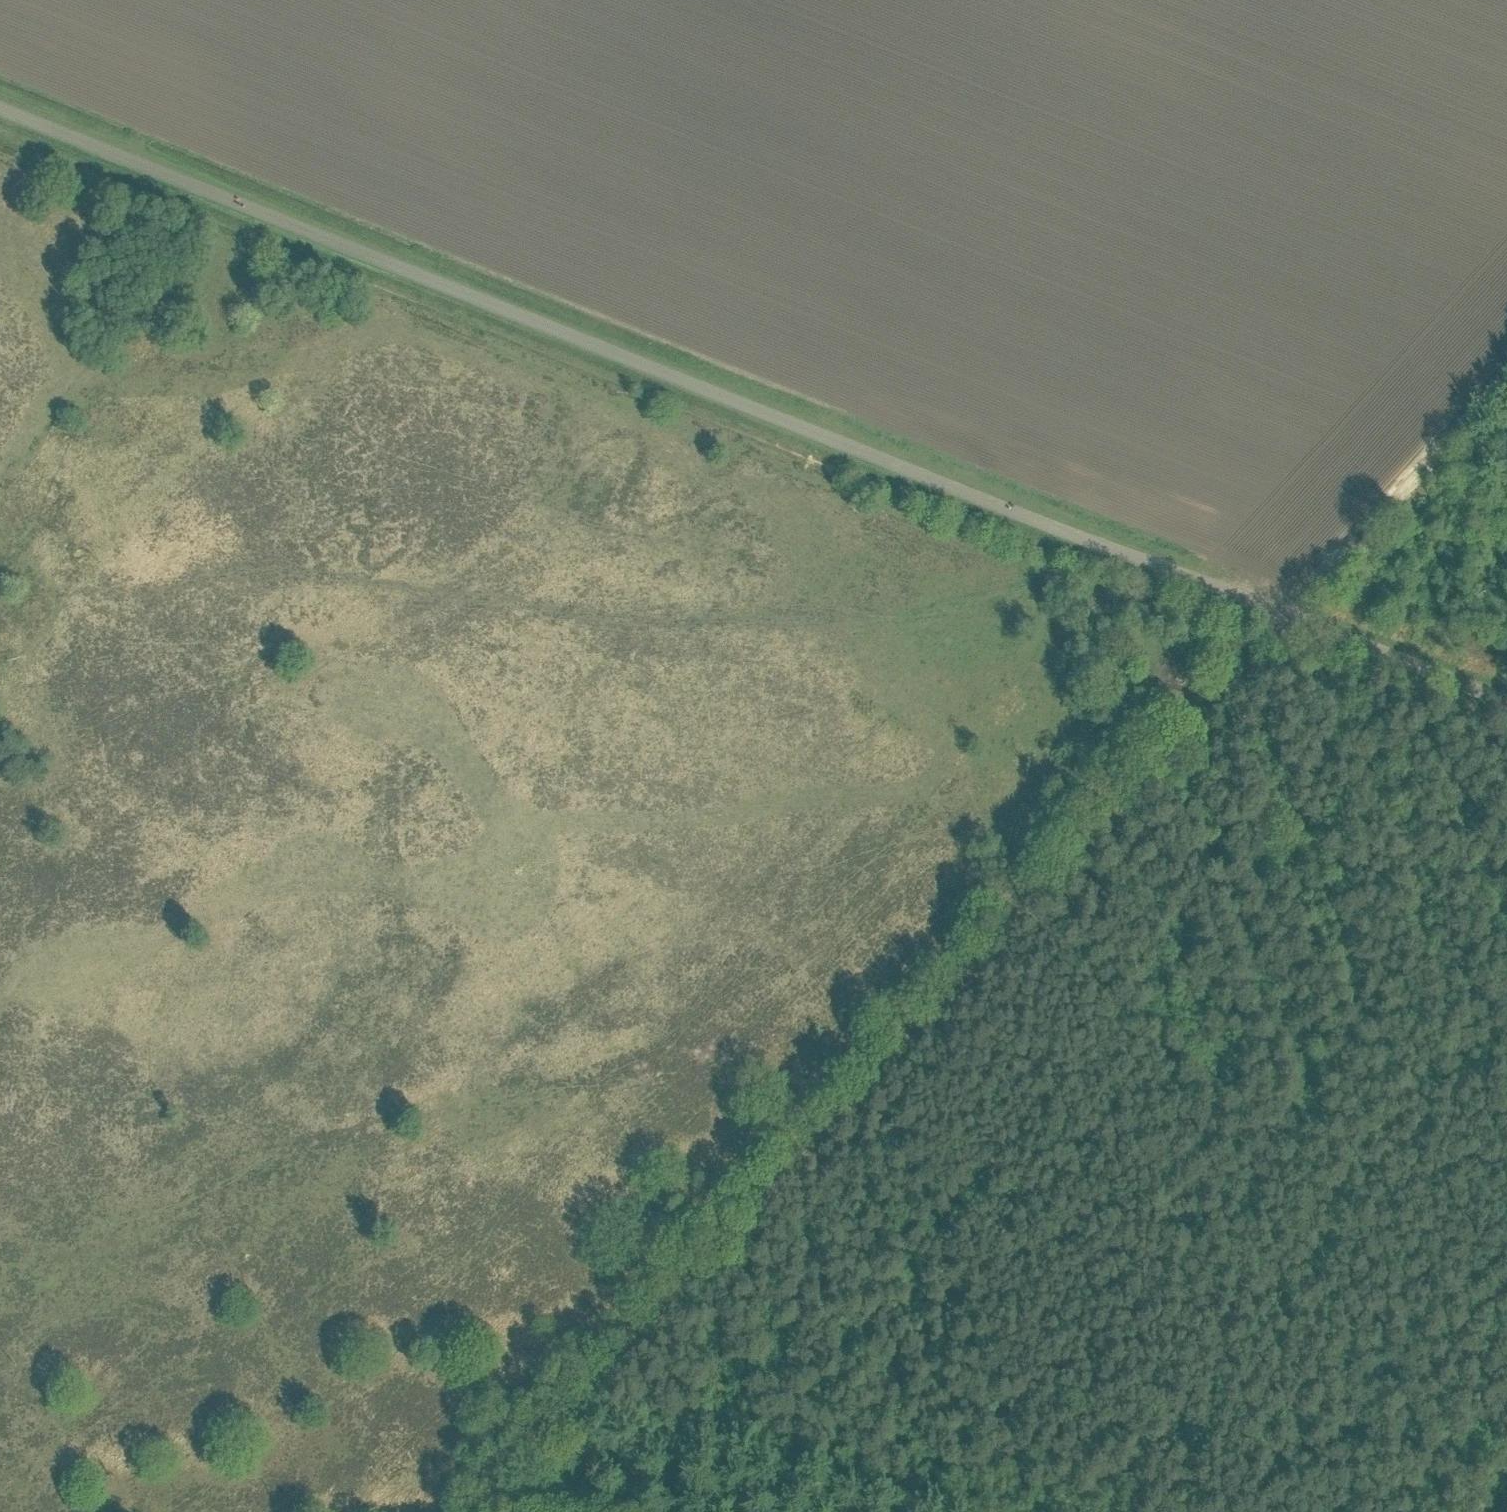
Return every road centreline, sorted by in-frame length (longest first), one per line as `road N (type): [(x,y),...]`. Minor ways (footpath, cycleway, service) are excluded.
road 1 (unclassified): [(1506,701),(0,108)]
road 2 (track): [(478,1511),(1506,371)]

